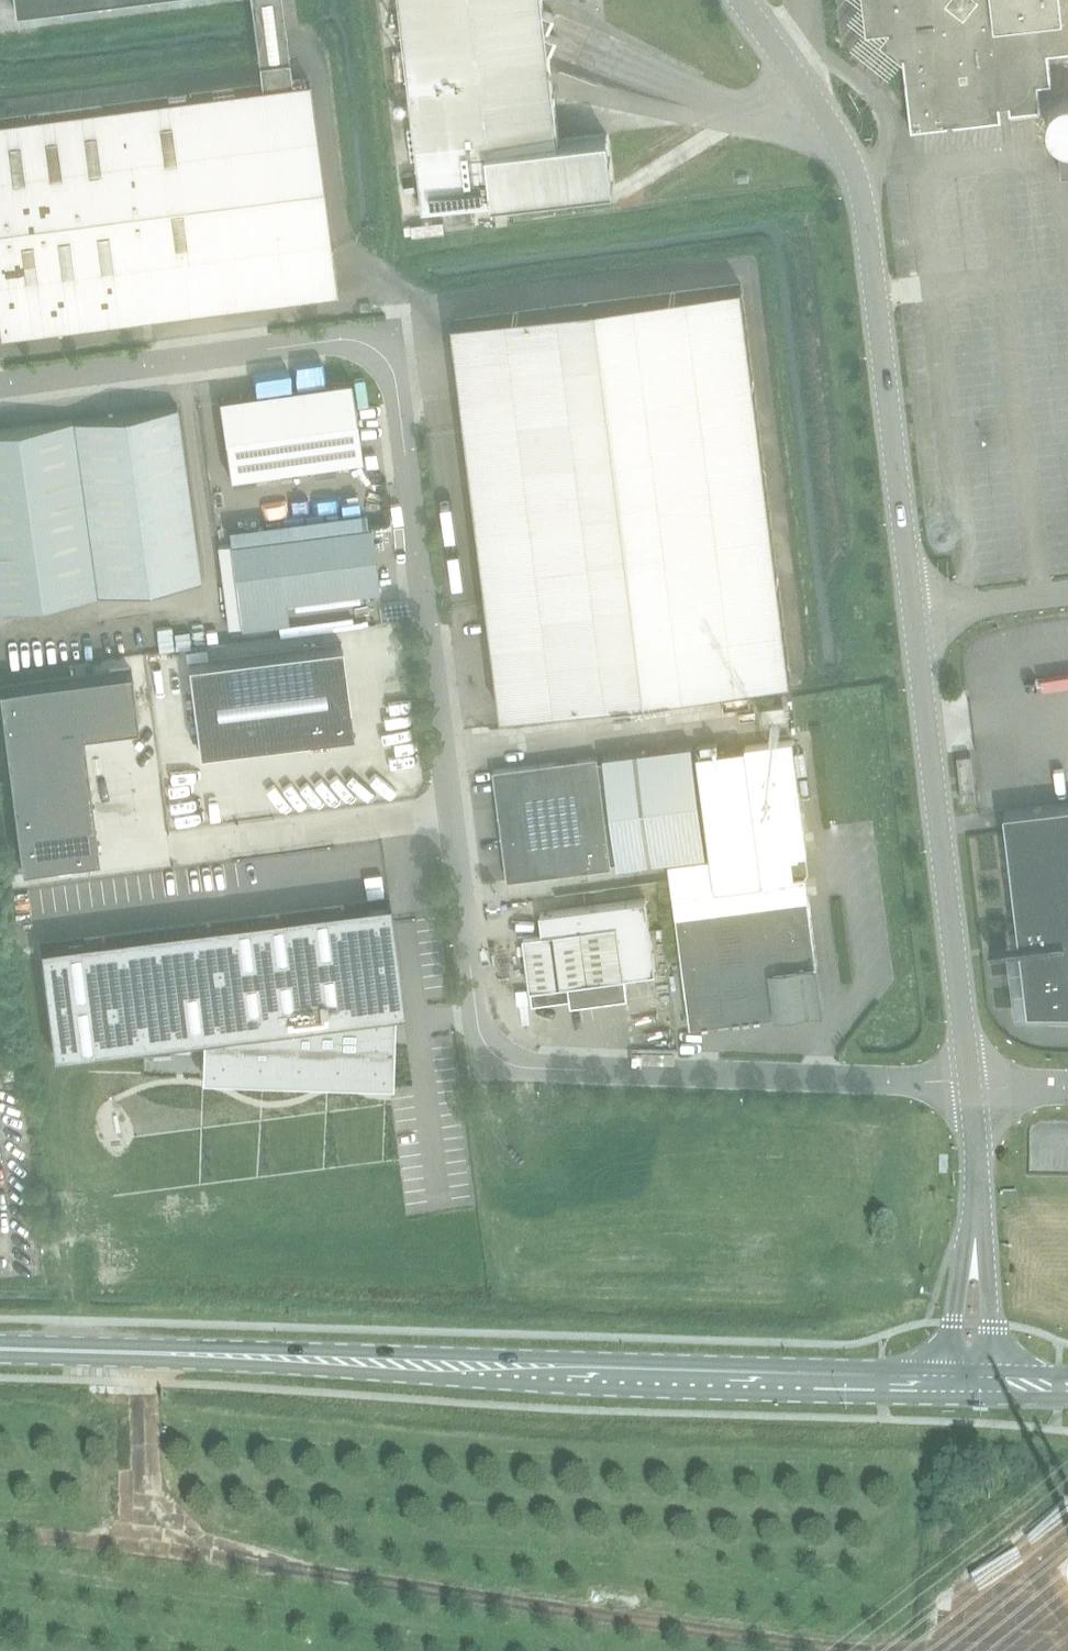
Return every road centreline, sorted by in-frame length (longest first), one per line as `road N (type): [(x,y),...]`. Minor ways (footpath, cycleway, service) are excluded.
road 1 (unclassified): [(0,385),(348,336),(388,360),(464,1033),(472,1050),(497,1060),(971,1084)]
road 2 (unclassified): [(919,616),(865,176),(748,0)]
road 3 (primary): [(555,1372),(0,1350)]
road 4 (unclassified): [(971,1084),(919,616)]
road 5 (primary): [(555,1372),(970,1380)]
road 6 (unclassified): [(970,1380),(979,1186),(971,1084)]
road 7 (unclassified): [(919,616),(1067,595)]

